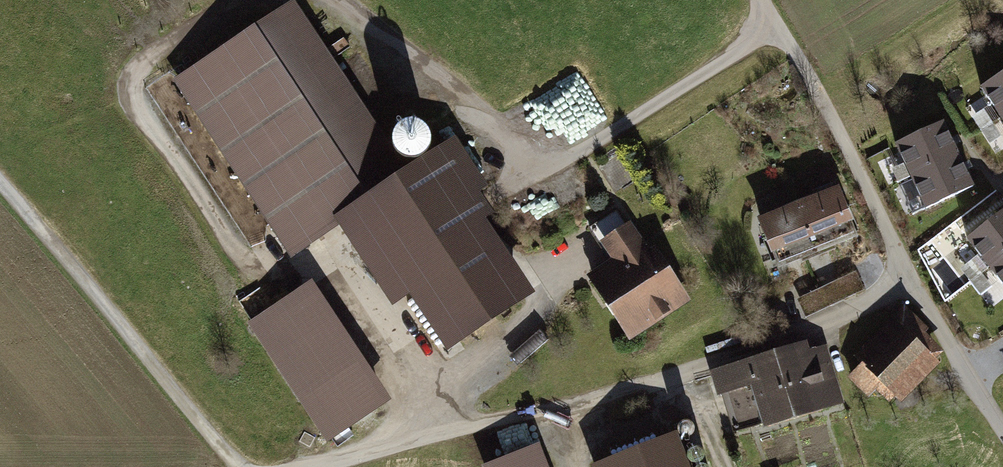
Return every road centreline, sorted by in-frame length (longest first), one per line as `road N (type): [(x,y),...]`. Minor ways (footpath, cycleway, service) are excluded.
road 1 (residential): [(773,24),(846,147),(911,280),(1002,431)]
road 2 (track): [(239,466),(0,181)]

